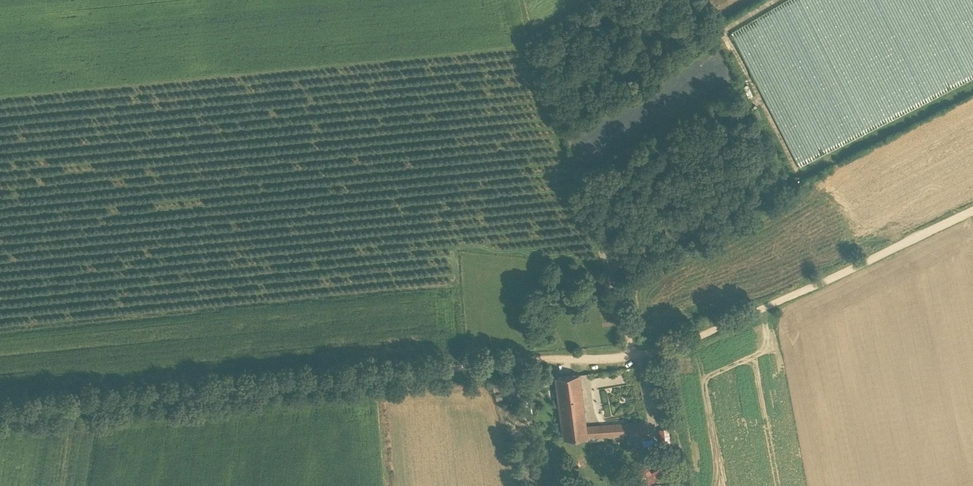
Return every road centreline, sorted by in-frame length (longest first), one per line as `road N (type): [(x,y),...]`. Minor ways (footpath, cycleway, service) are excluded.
road 1 (track): [(0,411),(633,358),(775,304),(972,212)]
road 2 (track): [(633,358),(521,0)]

